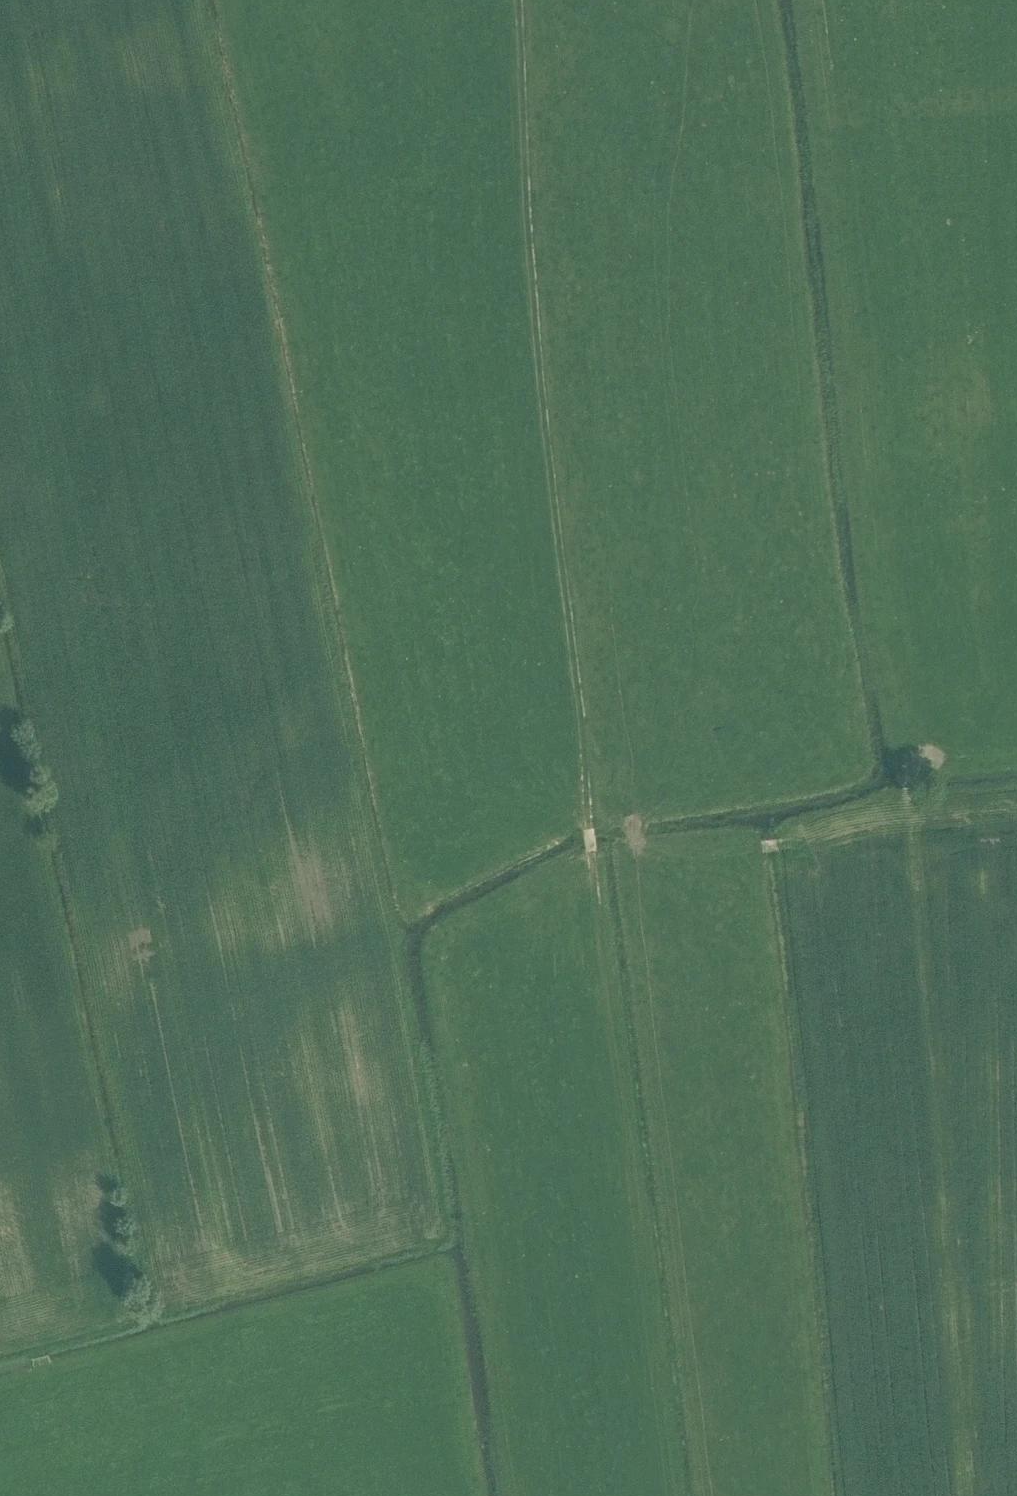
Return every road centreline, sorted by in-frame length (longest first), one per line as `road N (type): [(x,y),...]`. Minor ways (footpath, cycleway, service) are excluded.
road 1 (track): [(519,0),(546,478),(664,1390)]

